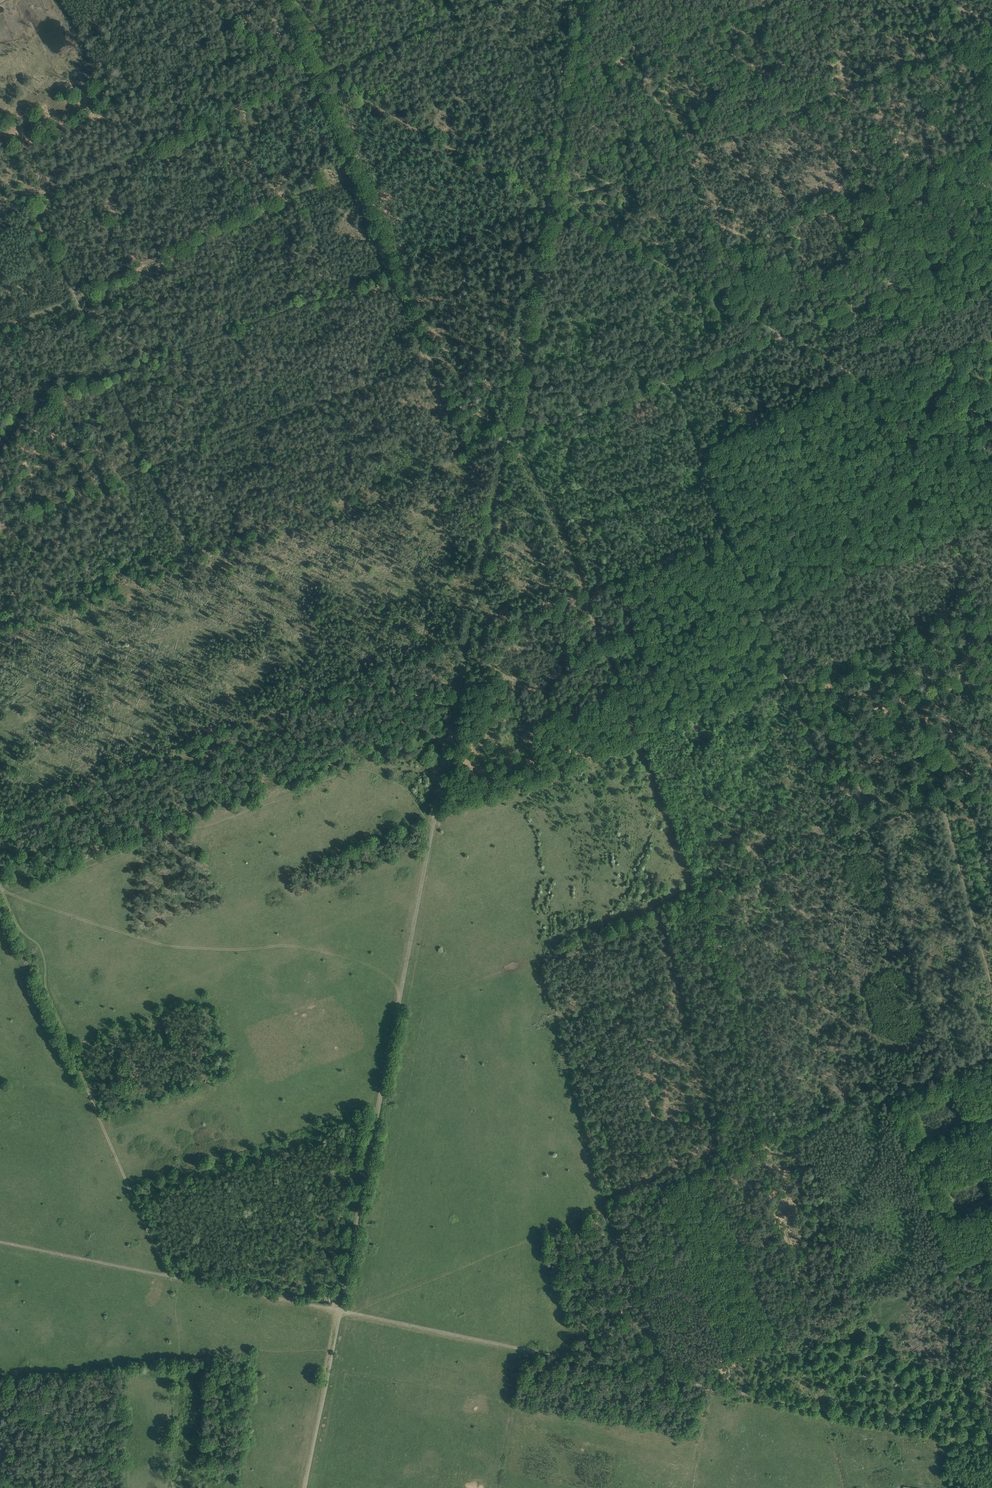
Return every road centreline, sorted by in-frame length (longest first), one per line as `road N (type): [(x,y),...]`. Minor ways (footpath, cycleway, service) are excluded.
road 1 (track): [(336,1309),(550,202)]
road 2 (track): [(2,892),(170,1276)]
road 3 (track): [(991,1054),(786,1135)]
road 4 (track): [(170,1276),(261,1354),(317,1429)]
road 5 (track): [(550,202),(588,0)]
road 6 (track): [(0,1373),(178,1357)]

